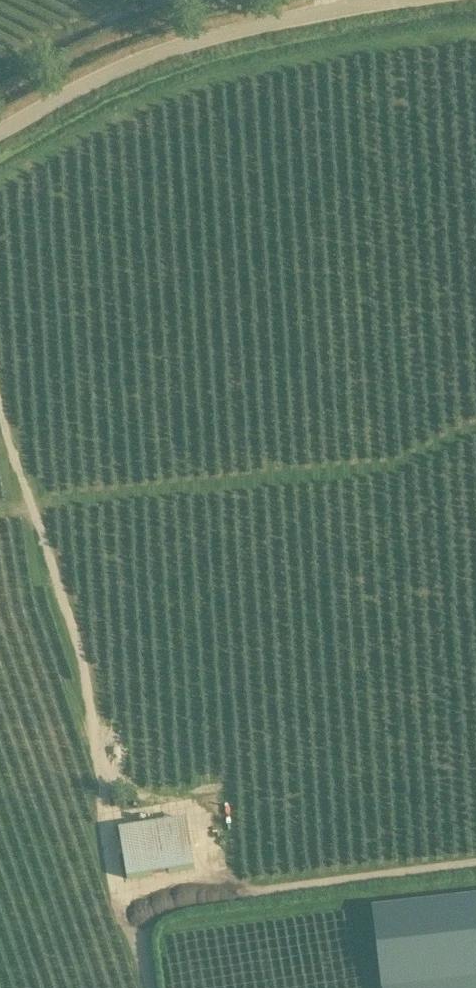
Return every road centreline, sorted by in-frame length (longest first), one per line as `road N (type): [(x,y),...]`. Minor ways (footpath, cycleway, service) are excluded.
road 1 (unclassified): [(393,0),(233,28),(113,77),(0,139)]

